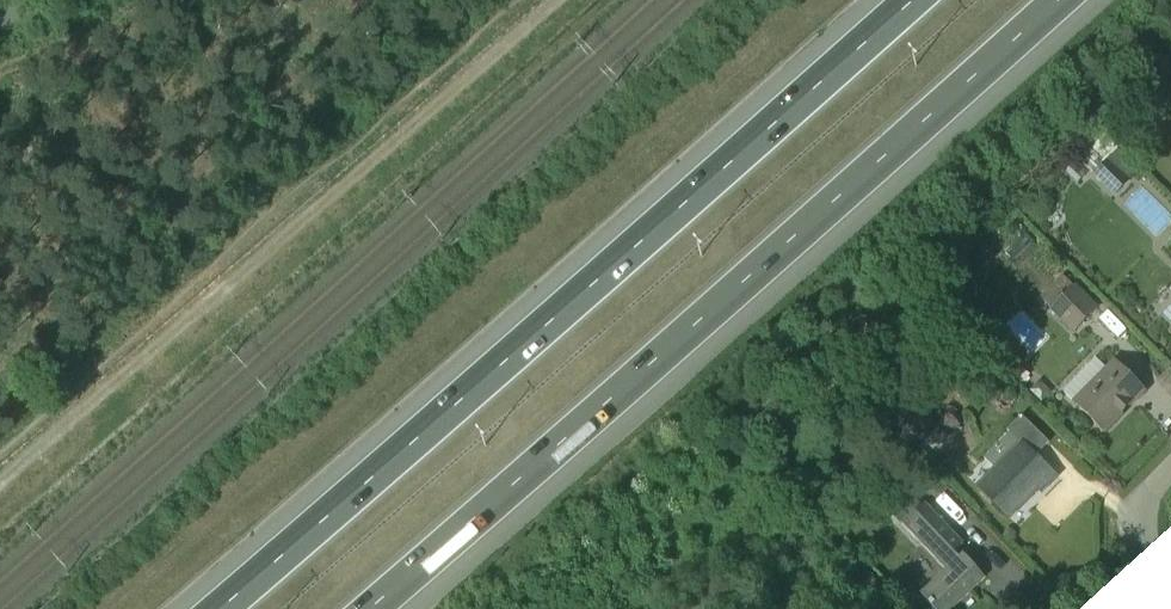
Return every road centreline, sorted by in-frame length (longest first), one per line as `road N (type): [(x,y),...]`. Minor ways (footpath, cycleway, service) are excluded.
road 1 (motorway): [(936,0),(241,608)]
road 2 (motorway): [(367,608),(1053,0)]

